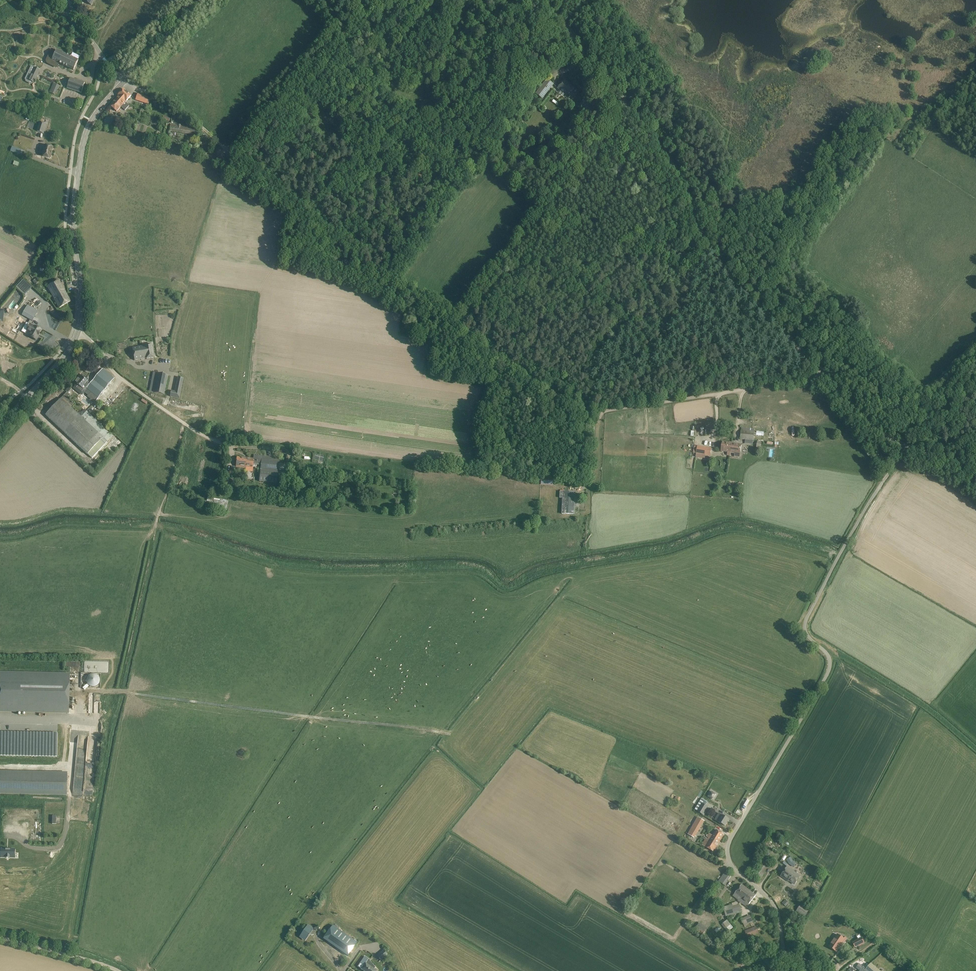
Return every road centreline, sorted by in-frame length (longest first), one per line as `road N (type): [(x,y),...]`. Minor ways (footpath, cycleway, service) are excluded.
road 1 (track): [(124,82),(209,130),(243,176),(596,417),(890,371),(922,397),(935,397),(975,356)]
road 2 (track): [(840,554),(734,530),(510,590),(468,568),(270,565),(144,527),(67,524),(0,538)]
road 3 (unclassified): [(785,957),(778,907),(732,863),(733,834),(828,673),(830,656),(811,635),(809,617),(909,447)]
road 4 (tertiary): [(909,447),(828,379),(727,267),(682,176),(546,0)]
road 5 (tertiary): [(78,333),(73,228),(82,152),(91,123),(124,82)]
road 6 (residential): [(225,444),(110,370),(78,333)]
road 7 (track): [(155,529),(184,423),(198,416),(241,419)]
road 8 (tertiary): [(0,429),(78,333)]
road 9 (unclassified): [(117,970),(0,938)]

